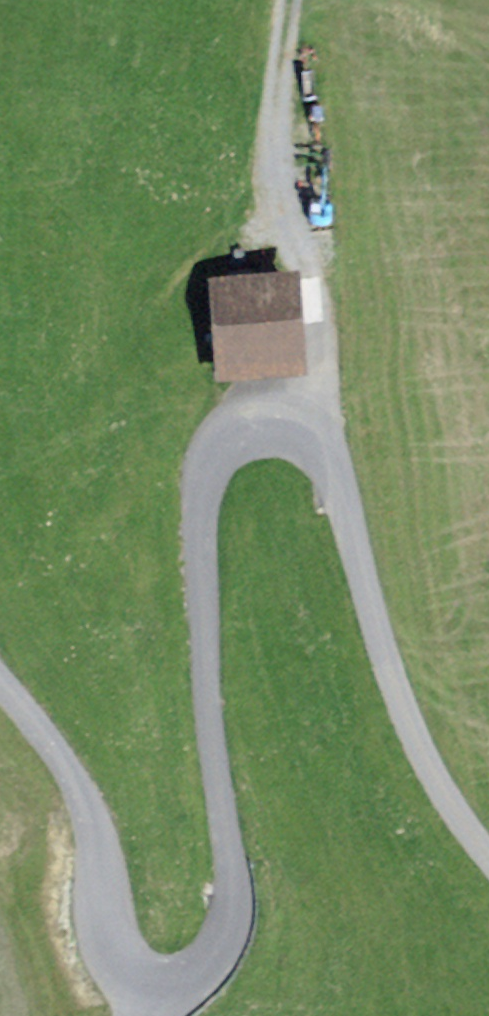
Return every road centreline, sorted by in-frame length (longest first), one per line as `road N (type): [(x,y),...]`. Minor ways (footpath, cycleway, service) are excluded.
road 1 (unclassified): [(488,843),(450,796),(391,665),(345,495),(322,452),(283,434),(248,440),(223,474),(217,692),(252,858),(257,929),(216,992),(175,983),(146,948),(107,801),(0,673)]
road 2 (track): [(297,0),(268,189),(286,244),(332,292),(344,388),(322,452)]

